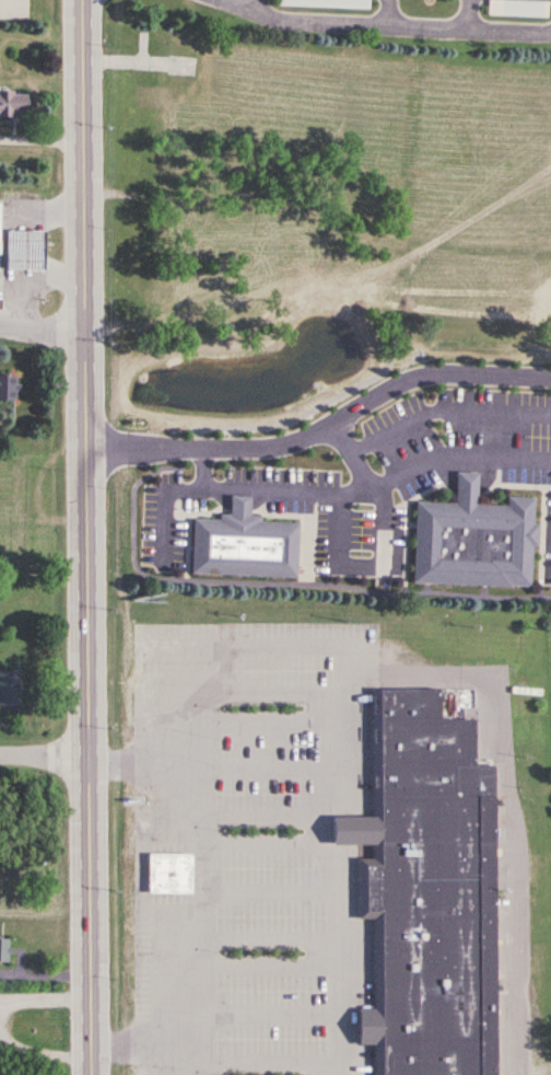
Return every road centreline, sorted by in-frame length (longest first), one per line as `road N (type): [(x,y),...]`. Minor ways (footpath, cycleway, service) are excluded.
road 1 (secondary): [(94,1074),(87,0)]
road 2 (residential): [(89,451),(279,446),(420,377),(550,376)]

